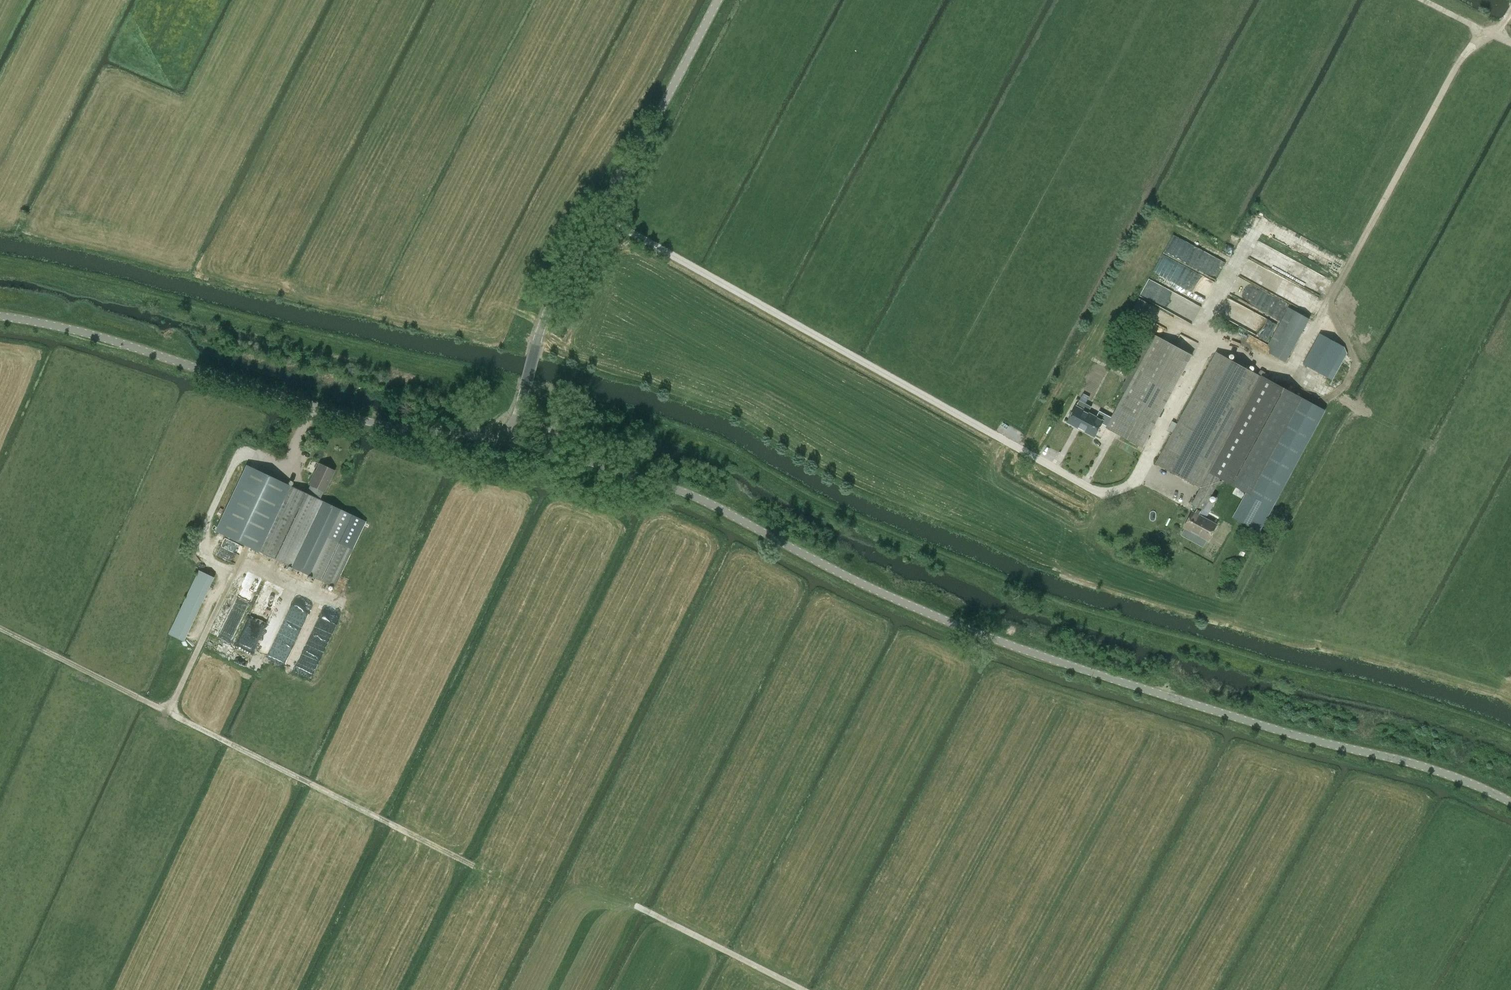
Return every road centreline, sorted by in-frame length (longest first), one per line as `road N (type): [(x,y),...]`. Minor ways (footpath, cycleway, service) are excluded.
road 1 (track): [(1510,729),(1367,681),(1204,648),(1043,599),(829,507),(718,444),(548,388),(537,396),(508,392),(461,365),(0,262)]
road 2 (unclassified): [(1510,805),(1414,764),(1311,741),(998,643),(845,579),(673,489),(511,441)]
road 3 (unclassified): [(511,441),(367,424),(77,333),(0,318)]
road 4 (track): [(472,865),(0,630)]
road 5 (track): [(1214,334),(1291,378),(1453,73),(1510,12)]
road 6 (unclassified): [(511,441),(546,310),(604,221),(719,0)]
road 7 (track): [(169,717),(236,576),(284,600),(342,469),(293,447),(310,407)]
road 8 (track): [(638,906),(802,989)]

